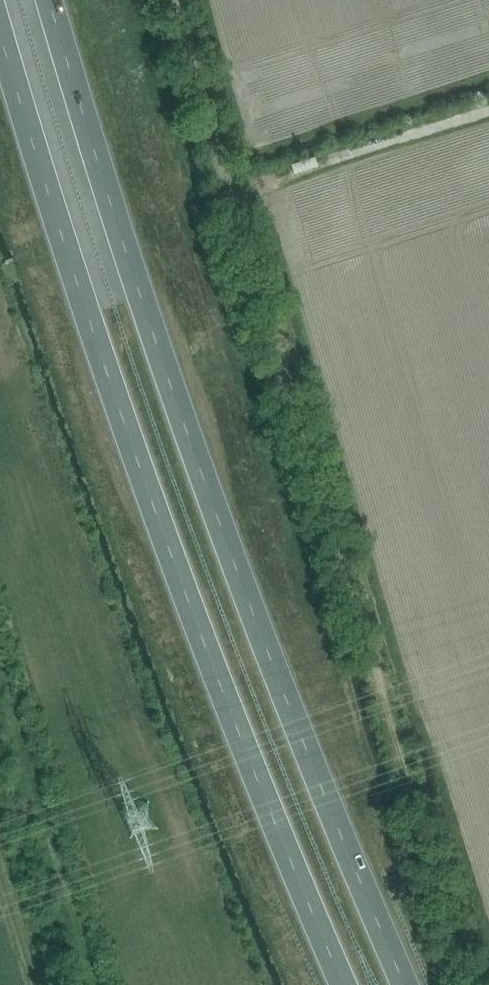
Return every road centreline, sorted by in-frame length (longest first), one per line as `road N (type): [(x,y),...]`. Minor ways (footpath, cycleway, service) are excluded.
road 1 (trunk): [(407,984),(185,428),(49,0)]
road 2 (trunk): [(0,24),(129,436),(273,820),(345,984)]

